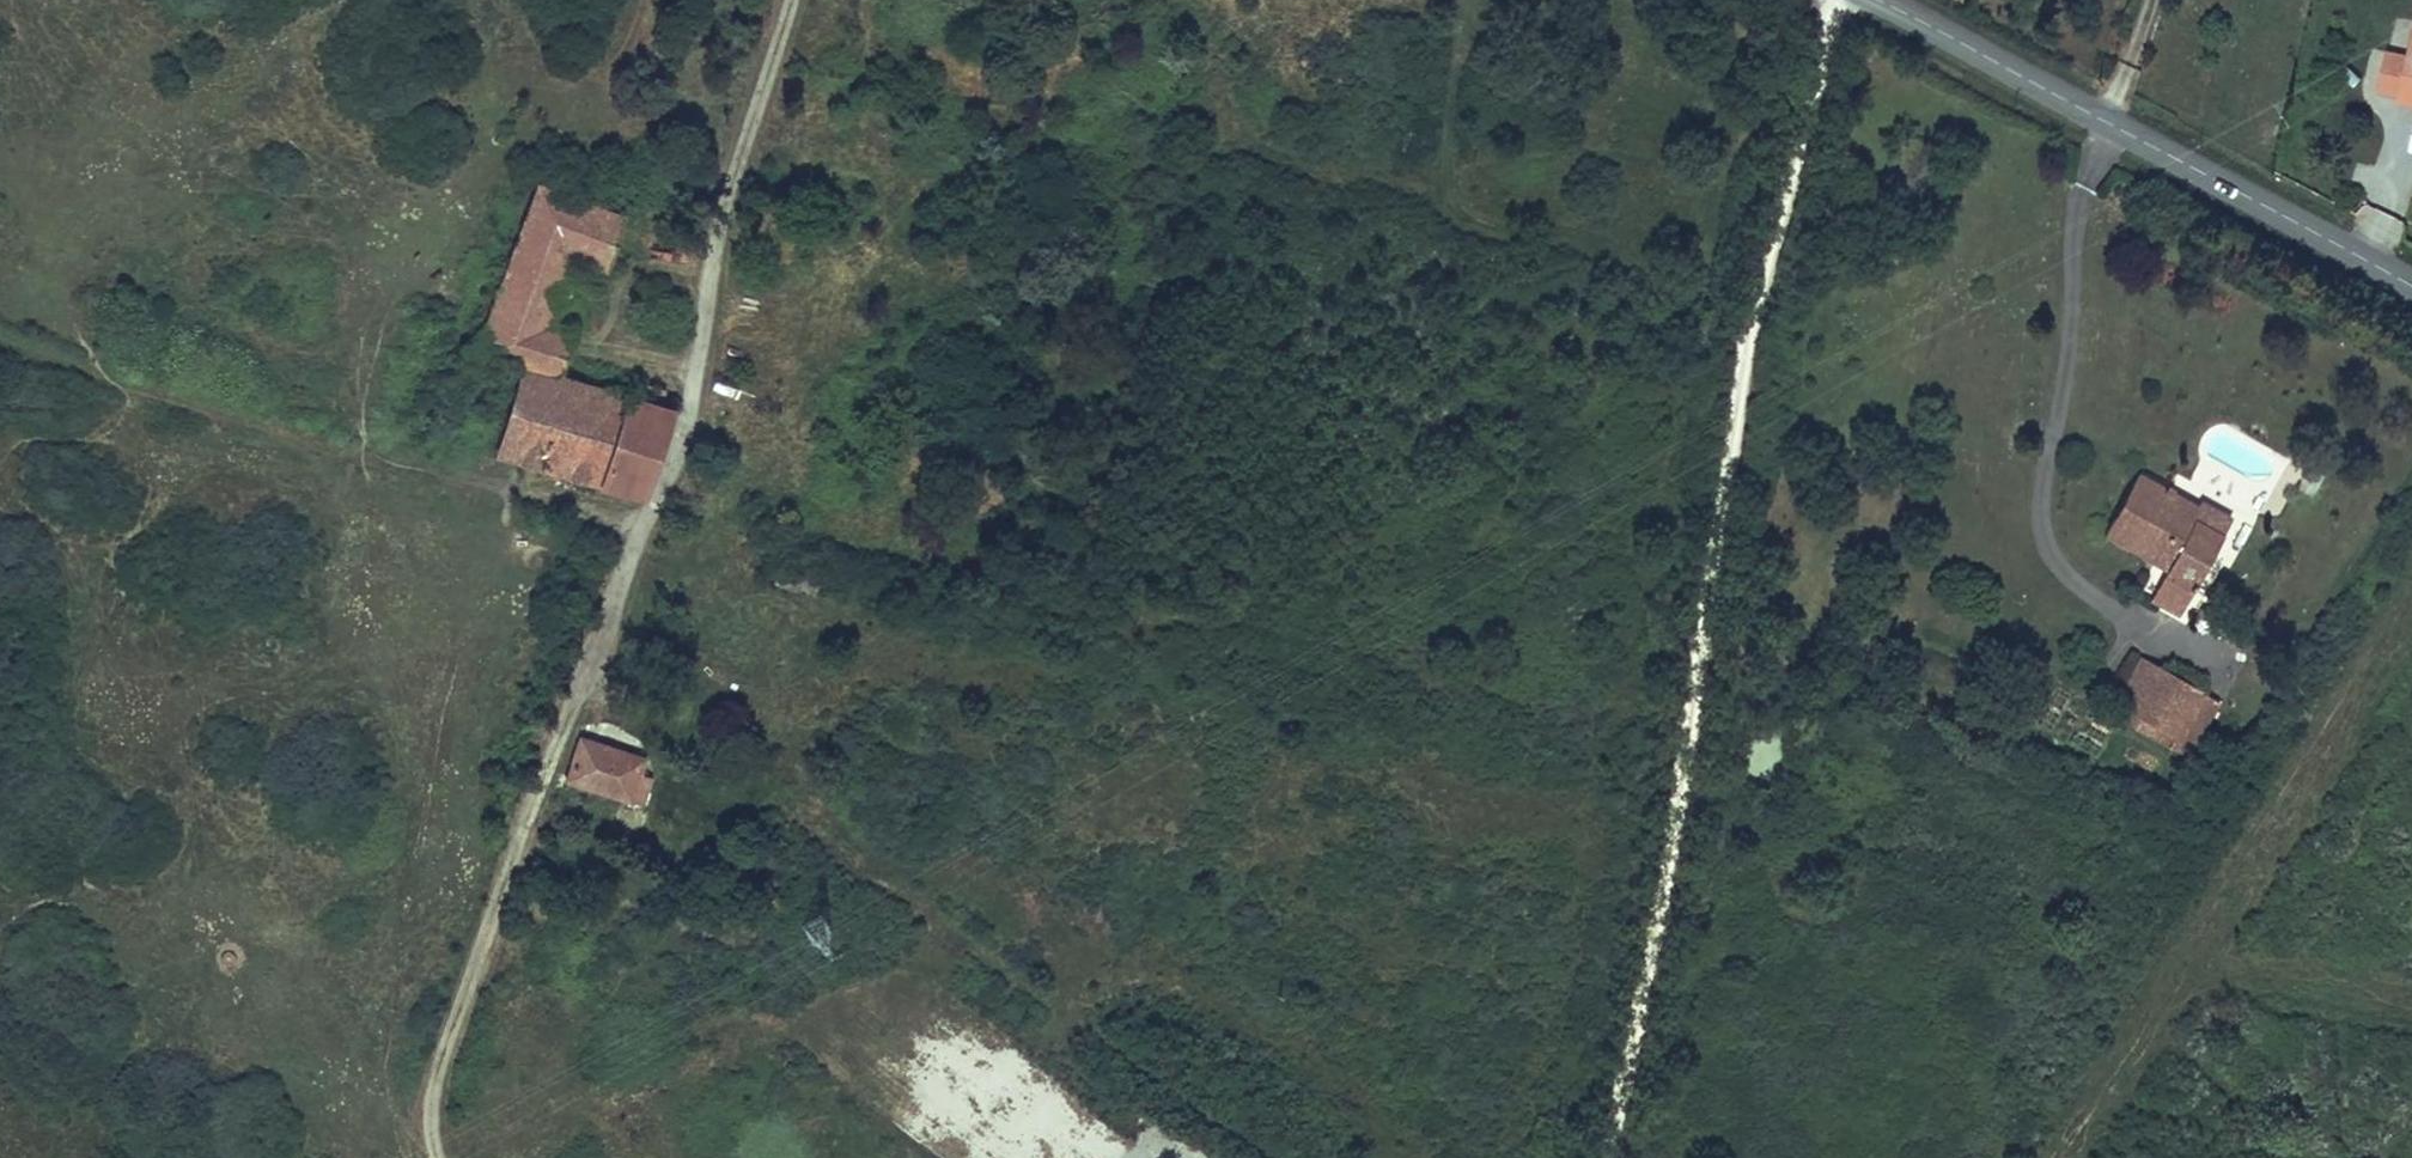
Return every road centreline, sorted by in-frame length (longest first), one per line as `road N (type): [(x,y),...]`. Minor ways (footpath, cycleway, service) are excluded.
road 1 (track): [(0,351),(591,528),(601,556),(595,584),(413,1107),(434,1157)]
road 2 (tertiary): [(1888,0),(2411,290)]

